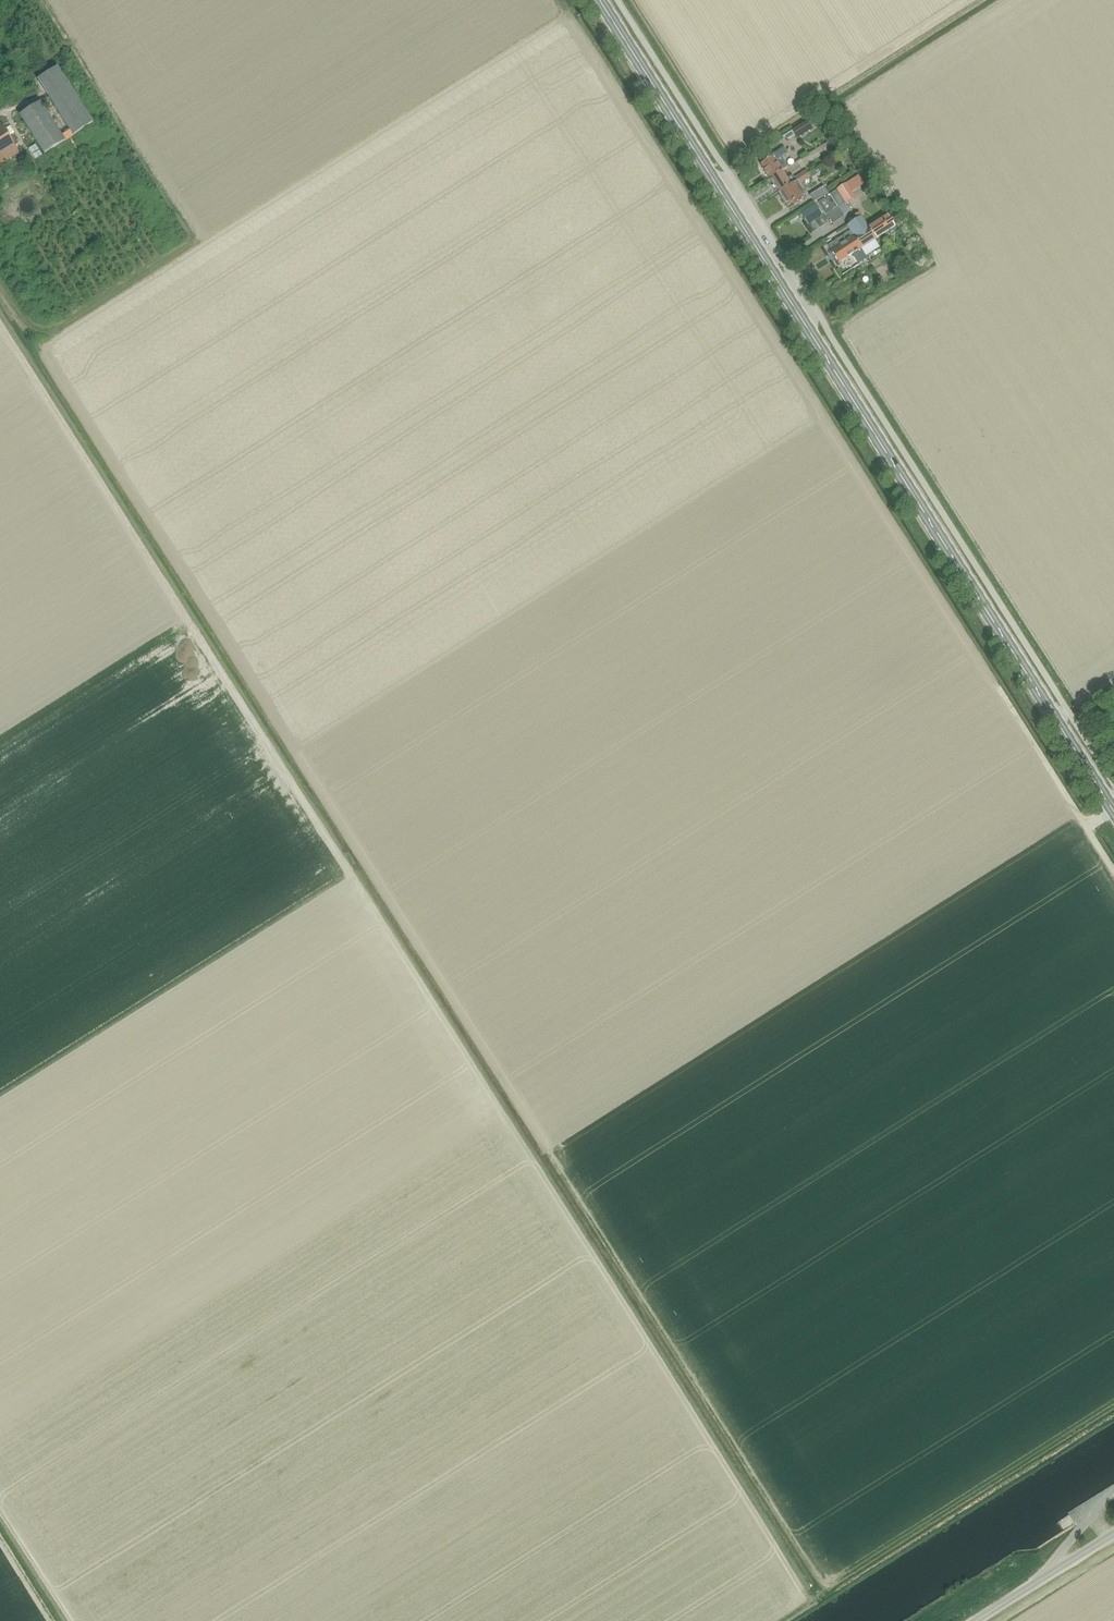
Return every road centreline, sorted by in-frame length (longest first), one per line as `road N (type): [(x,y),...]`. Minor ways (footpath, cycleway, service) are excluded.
road 1 (secondary): [(1113,812),(600,0)]
road 2 (unclassified): [(976,1620),(1113,1534)]

